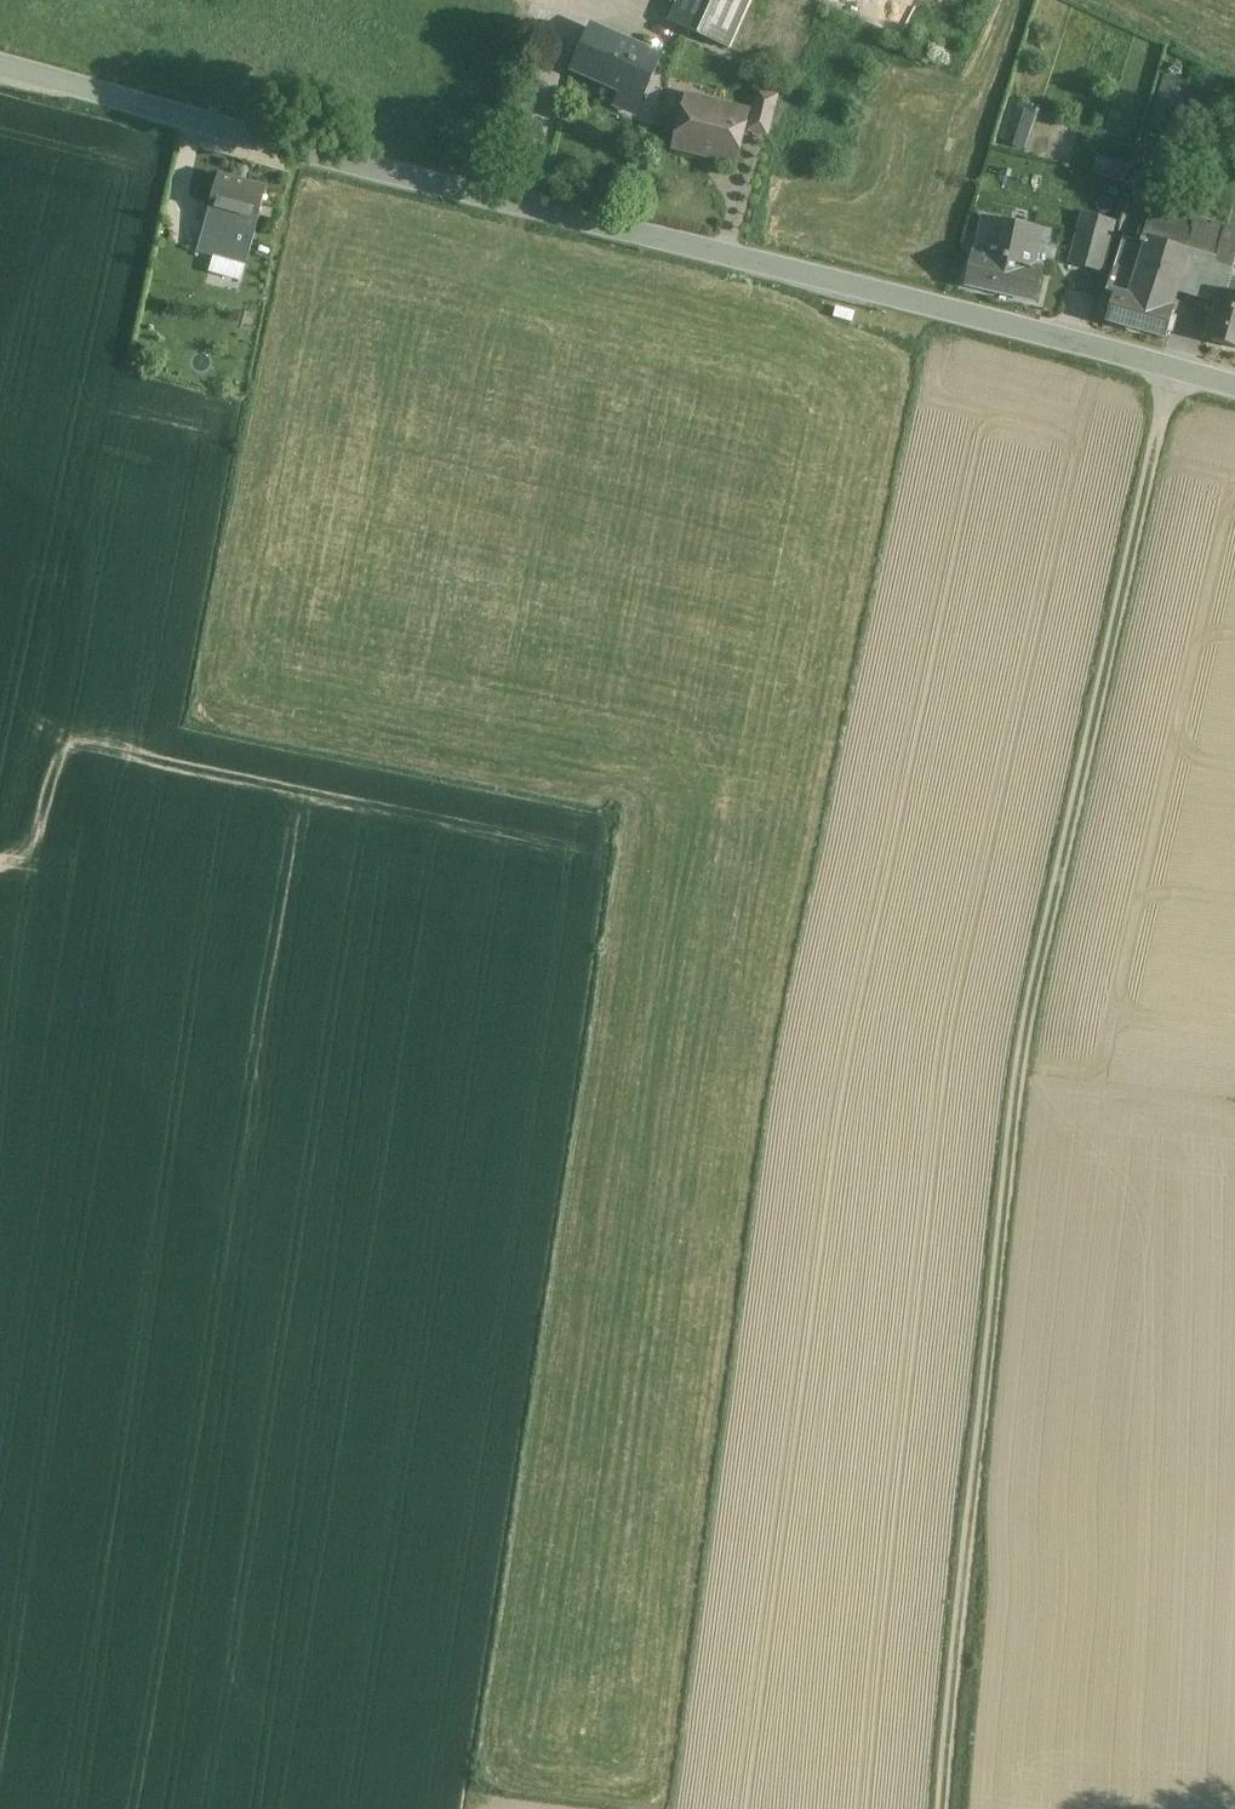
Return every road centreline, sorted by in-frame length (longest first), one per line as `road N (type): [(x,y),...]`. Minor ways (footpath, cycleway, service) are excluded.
road 1 (tertiary): [(0,66),(325,157),(860,286),(1234,386)]

